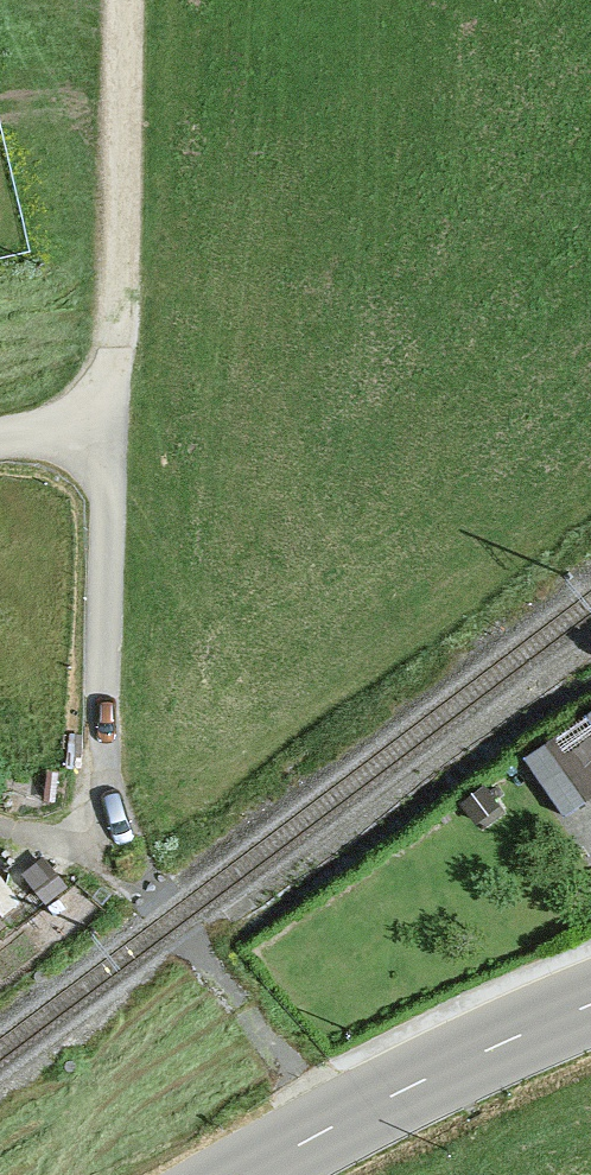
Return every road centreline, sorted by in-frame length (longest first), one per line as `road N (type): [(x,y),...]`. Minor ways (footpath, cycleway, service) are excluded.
road 1 (unclassified): [(353,1134),(83,810),(105,418),(0,442)]
road 2 (track): [(122,0),(105,418)]
road 3 (tertiary): [(353,1134),(590,1013)]

